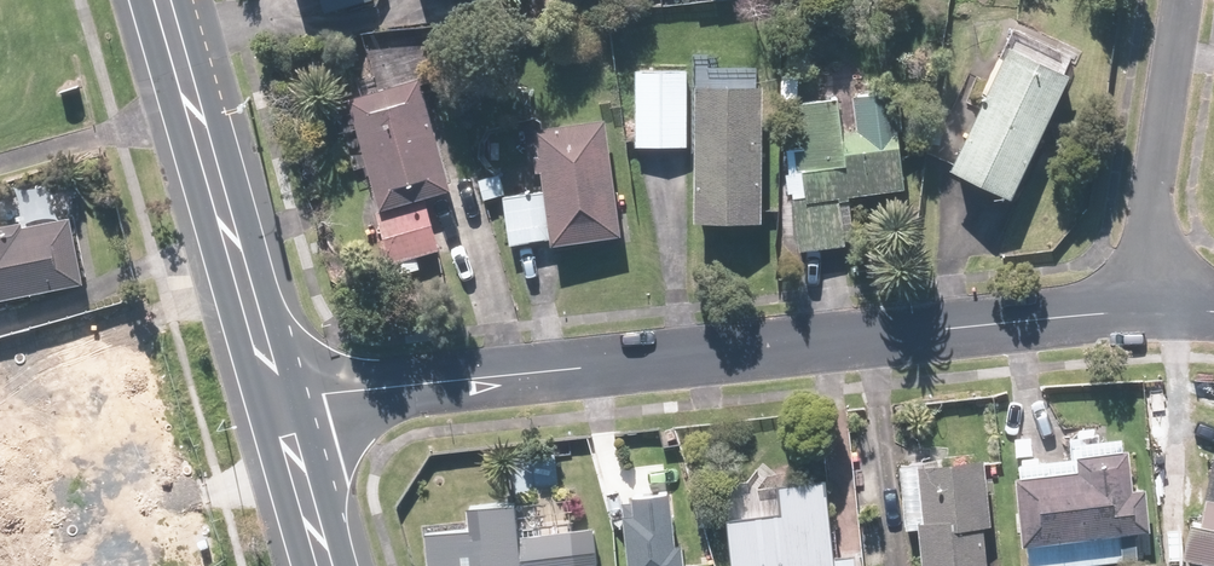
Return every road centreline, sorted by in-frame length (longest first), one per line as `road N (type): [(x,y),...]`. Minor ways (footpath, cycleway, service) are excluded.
road 1 (residential): [(281,406),(1143,309)]
road 2 (secondary): [(158,0),(281,406)]
road 3 (residential): [(1143,309),(1184,0)]
road 4 (secondary): [(281,406),(330,565)]

